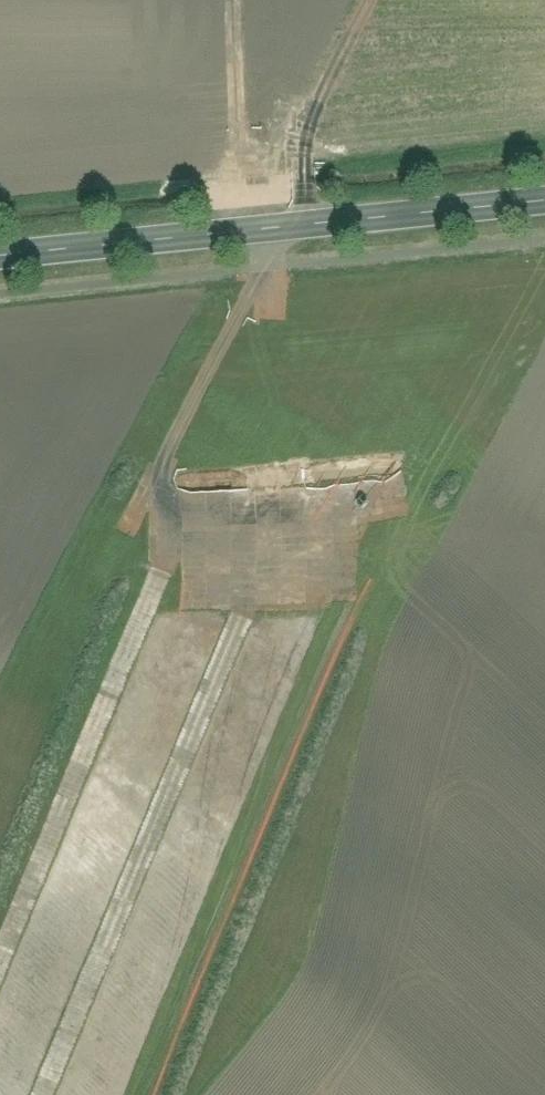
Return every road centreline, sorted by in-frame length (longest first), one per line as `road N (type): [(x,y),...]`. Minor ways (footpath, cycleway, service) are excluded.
road 1 (tertiary): [(544,189),(0,245)]

